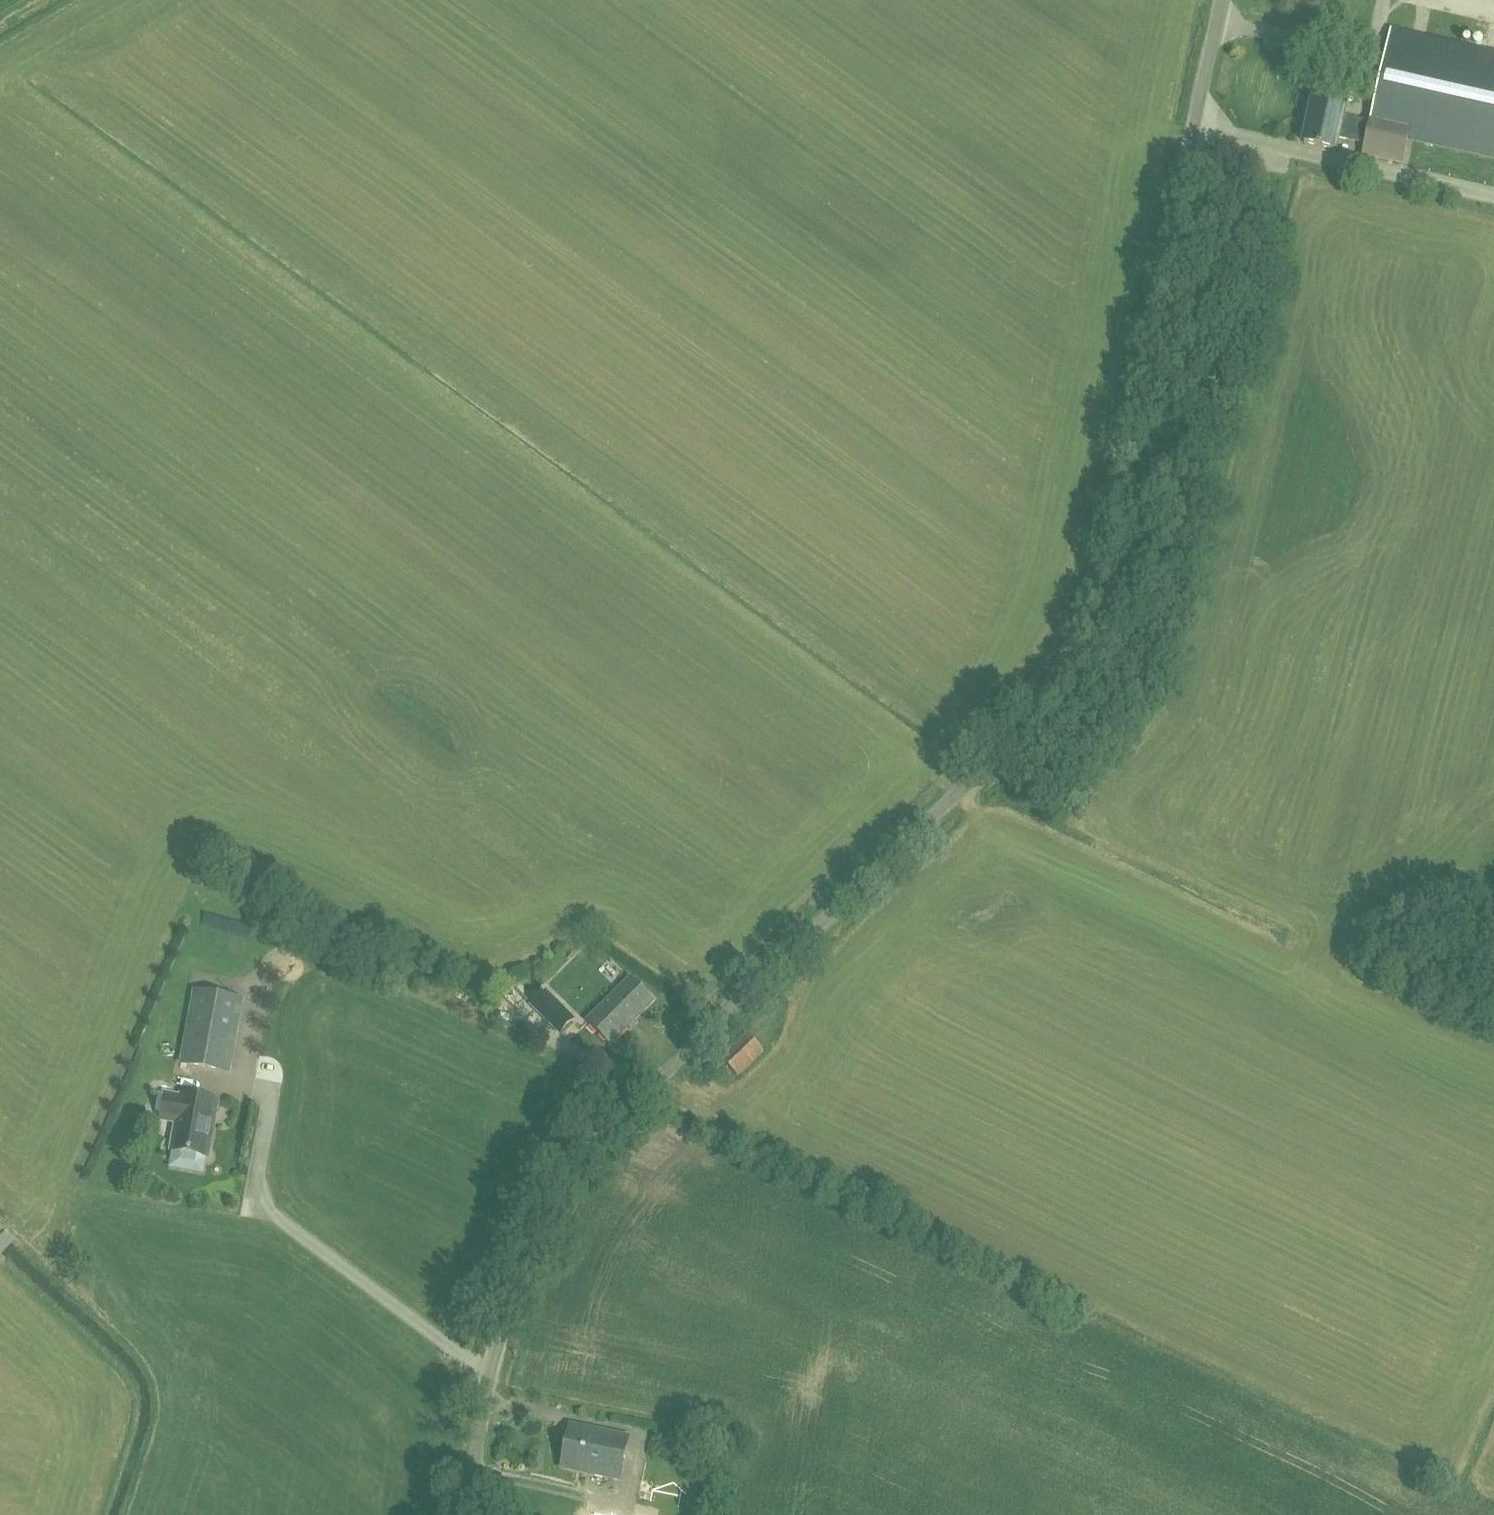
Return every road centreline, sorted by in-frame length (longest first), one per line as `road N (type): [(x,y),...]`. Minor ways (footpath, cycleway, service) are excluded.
road 1 (unclassified): [(465,1514),(488,1371),(514,1290),(590,1150),(629,1103),(1021,732),(1069,652),(1096,562),(1220,0)]

